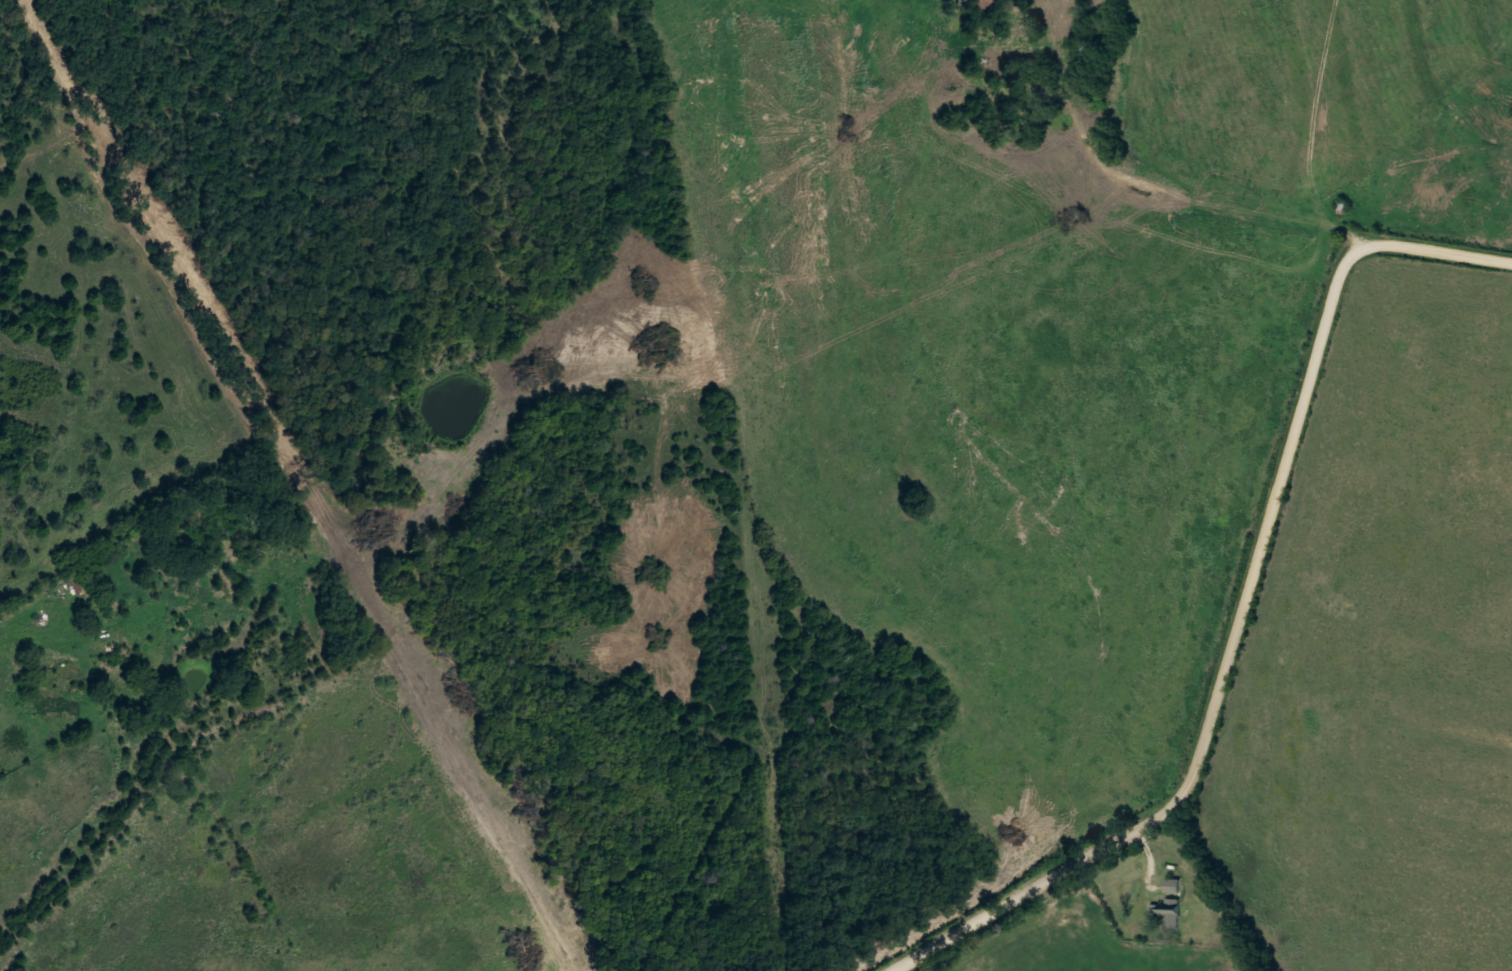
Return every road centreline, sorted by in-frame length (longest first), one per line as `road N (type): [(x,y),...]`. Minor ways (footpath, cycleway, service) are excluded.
road 1 (residential): [(896,970),(1149,828),(1192,788),(1344,265),(1361,248),(1389,247),(1511,266)]

